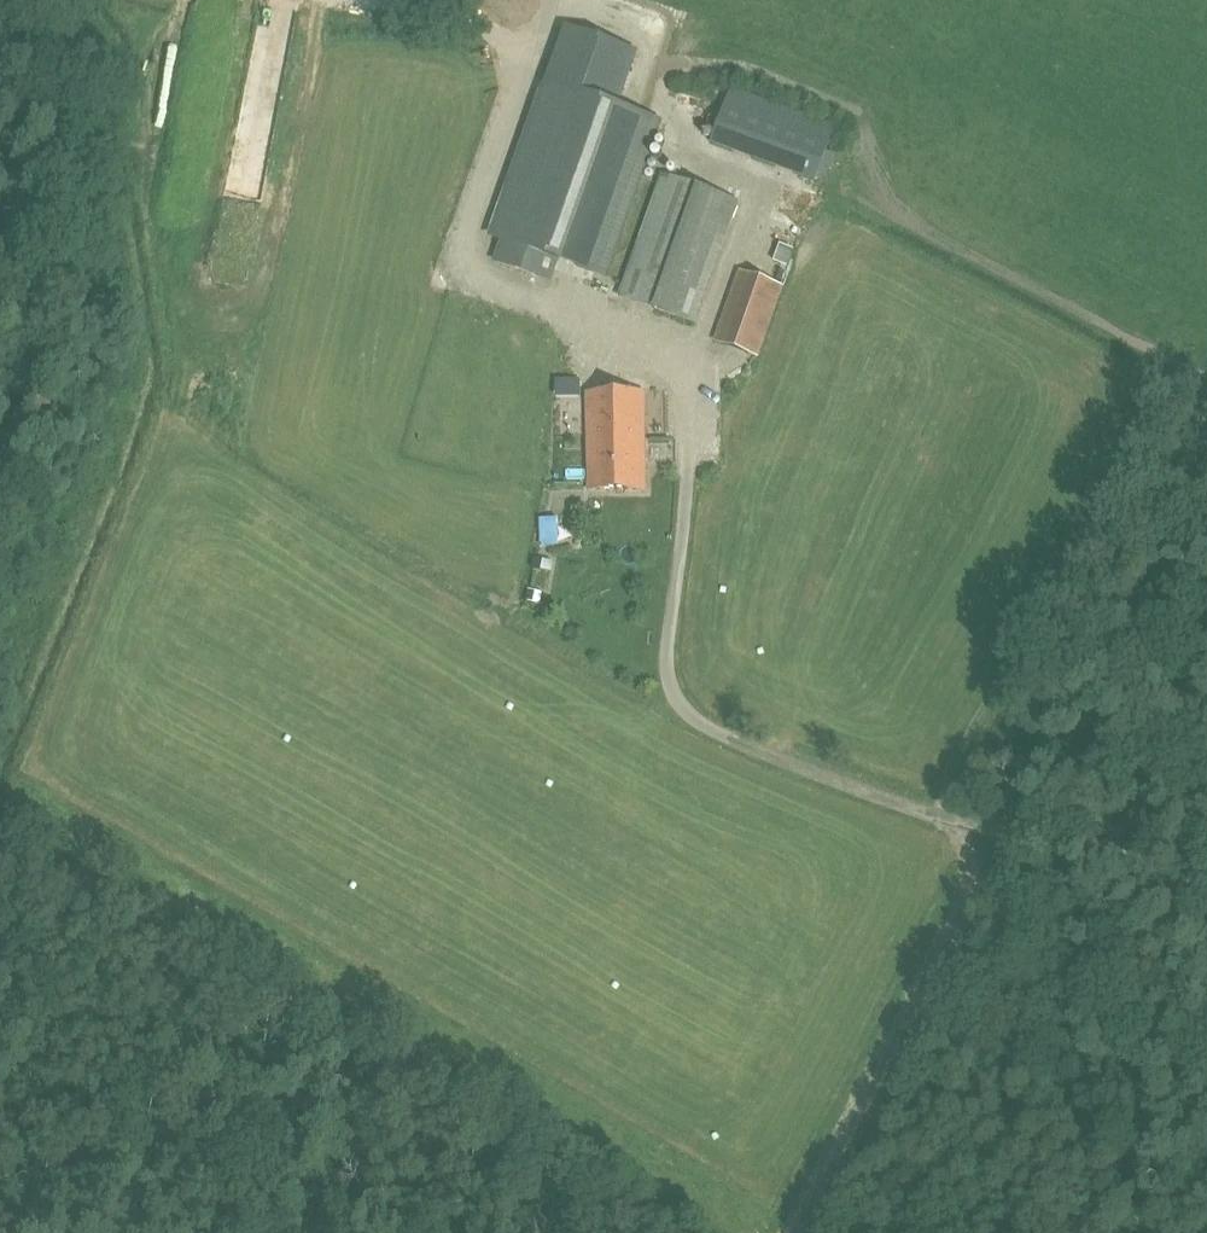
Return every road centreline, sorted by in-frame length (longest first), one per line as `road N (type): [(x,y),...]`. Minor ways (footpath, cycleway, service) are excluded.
road 1 (track): [(987,834),(1043,796),(1206,786)]
road 2 (track): [(1206,897),(1124,858),(1047,838)]

